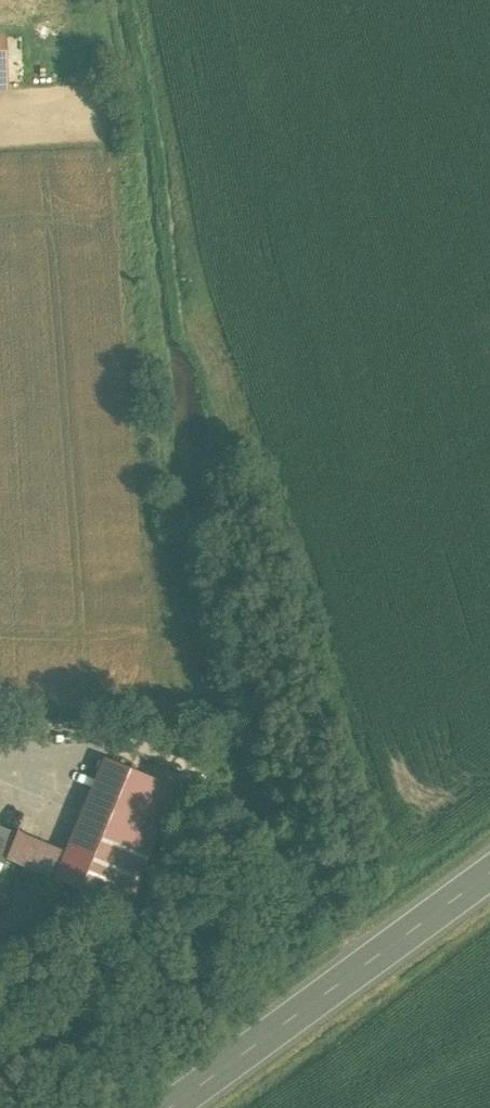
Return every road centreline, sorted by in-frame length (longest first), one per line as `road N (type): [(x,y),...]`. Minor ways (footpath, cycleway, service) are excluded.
road 1 (secondary): [(489,876),(172,1107)]

